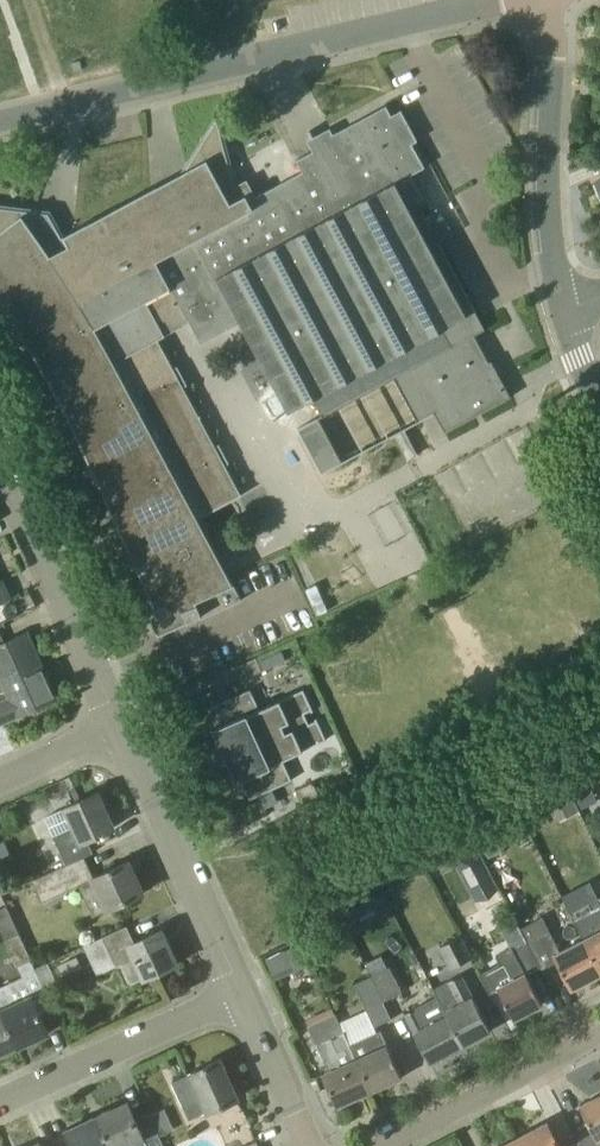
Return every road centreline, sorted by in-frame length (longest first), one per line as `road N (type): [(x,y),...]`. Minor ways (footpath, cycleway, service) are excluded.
road 1 (residential): [(0,118),(495,0)]
road 2 (residential): [(567,312),(553,270),(549,196),(552,0)]
road 3 (residential): [(244,993),(120,728)]
road 4 (residential): [(120,728),(0,467)]
road 5 (residential): [(0,1099),(244,993)]
road 6 (residential): [(380,1145),(599,1033)]
road 7 (residential): [(314,1145),(244,993)]
road 8 (residential): [(0,781),(120,728)]

